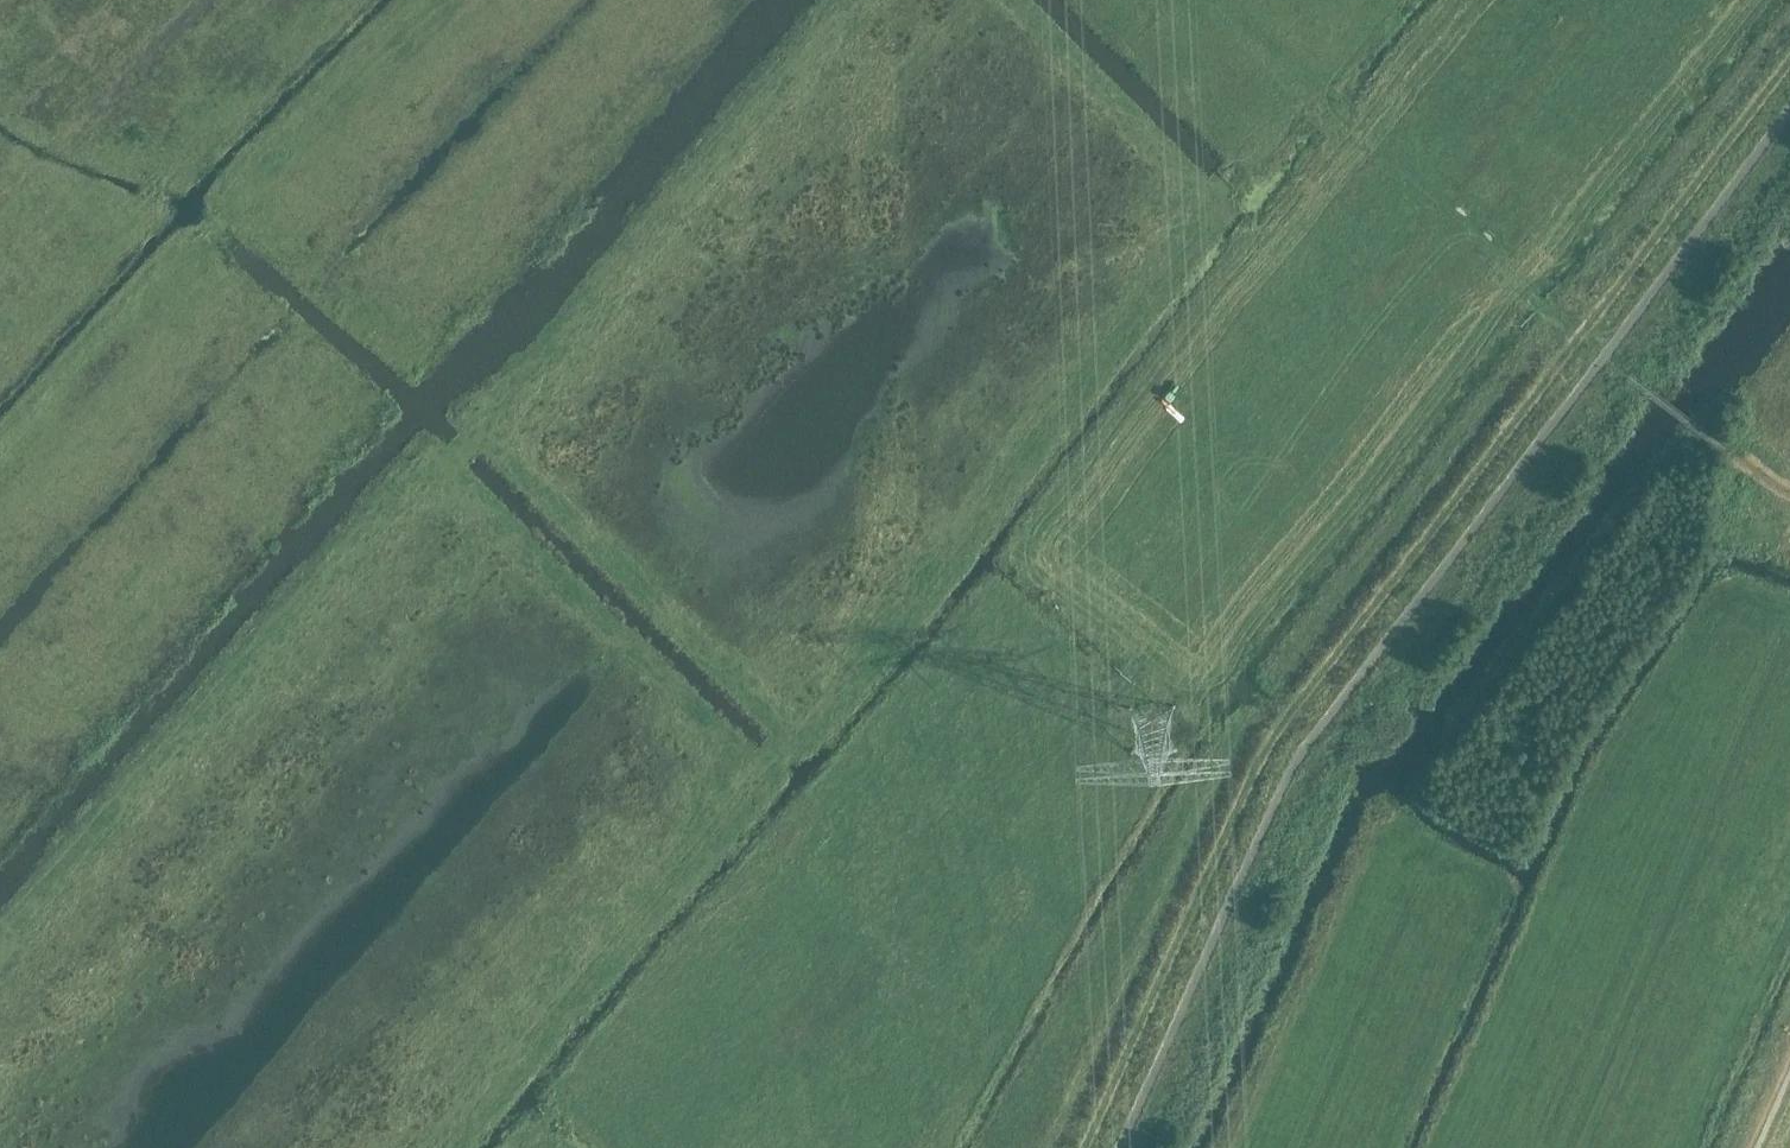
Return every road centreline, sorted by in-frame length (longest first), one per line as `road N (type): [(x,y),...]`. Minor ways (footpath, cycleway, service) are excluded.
road 1 (track): [(1789,68),(1282,728),(1237,807),(1085,1147)]
road 2 (track): [(1519,287),(1315,101)]

